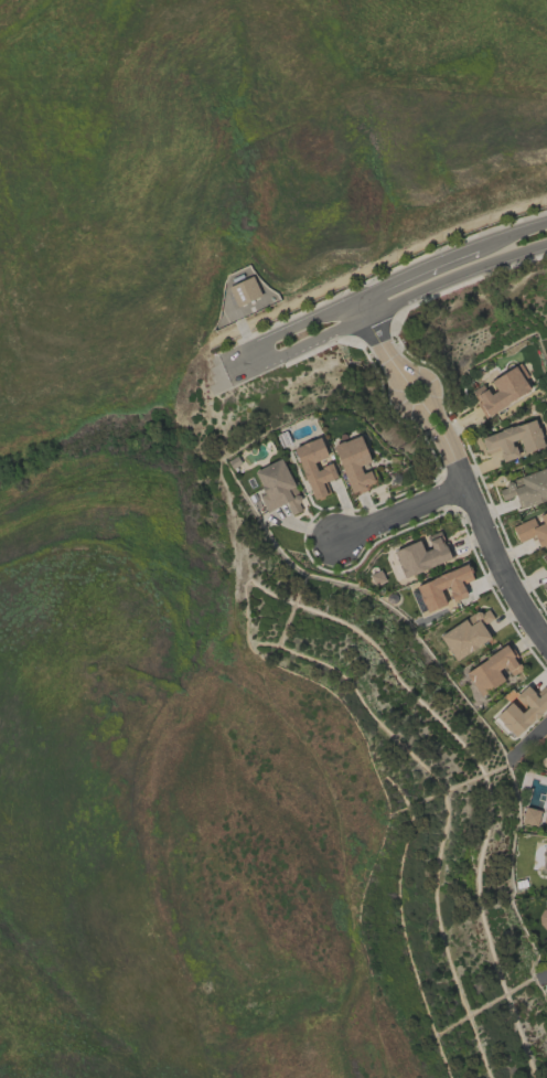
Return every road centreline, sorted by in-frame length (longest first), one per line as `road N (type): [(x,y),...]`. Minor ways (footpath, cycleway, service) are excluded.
road 1 (tertiary): [(546,226),(416,271),(227,359),(235,375)]
road 2 (tertiary): [(235,375),(430,286),(546,243)]
road 3 (residential): [(447,442),(506,579),(546,644)]
road 4 (residential): [(336,540),(465,487)]

